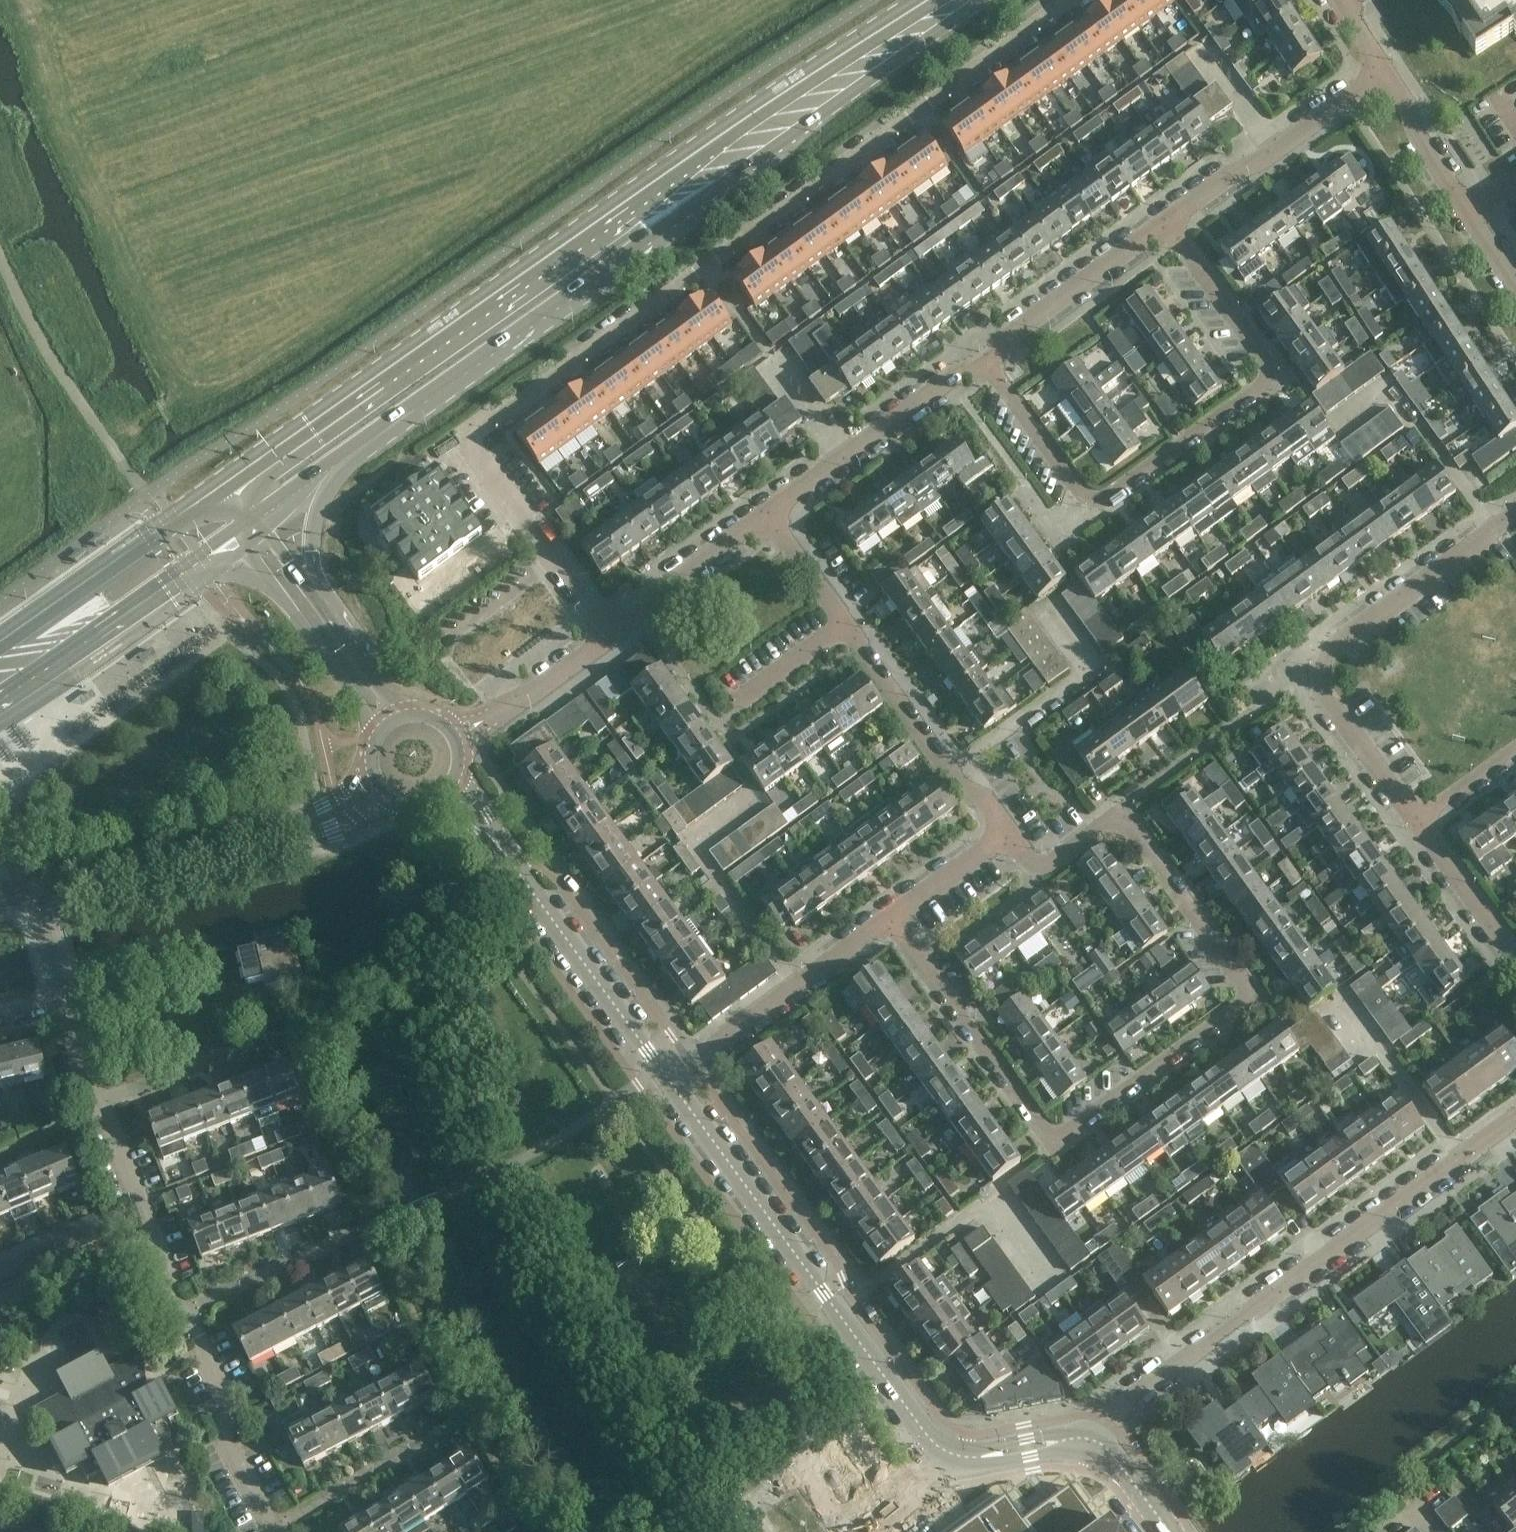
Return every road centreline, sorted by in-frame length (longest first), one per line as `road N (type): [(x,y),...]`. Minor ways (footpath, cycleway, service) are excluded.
road 1 (residential): [(615,635),(470,445),(471,433),(1069,0)]
road 2 (secondary): [(925,0),(220,487)]
road 3 (secondary): [(347,458),(983,0)]
road 4 (residential): [(888,922),(1054,1140),(1253,1000),(1125,820)]
road 5 (residential): [(982,361),(1081,493),(1094,498),(1109,498),(1266,386),(1269,364),(1171,226)]
road 6 (unclassified): [(1092,1439),(1104,1419),(1515,1117)]
road 7 (track): [(113,449),(164,420),(185,391),(56,108),(20,0)]
road 8 (tertiary): [(947,1459),(667,1077)]
road 9 (residential): [(280,1531),(226,1441),(221,1391),(151,1241),(107,1117)]
road 10 (residential): [(1416,827),(1323,702),(1317,655),(1515,510)]
road 11 (tertiary): [(667,1077),(455,785)]
road 12 (unclassified): [(39,886),(223,846),(346,807),(373,787)]
road 13 (secondary): [(0,705),(233,539)]
road 14 (residential): [(667,1077),(888,922)]
road 15 (secondary): [(220,487),(0,640)]
road 16 (residential): [(1007,840),(849,625)]
road 17 (unclassified): [(766,515),(982,361)]
road 18 (tertiary): [(233,539),(380,727)]
road 19 (unclassified): [(982,361),(1171,226)]
road 20 (unclassified): [(615,635),(766,515)]
road 21 (unclassified): [(455,737),(615,635)]
road 22 (residential): [(1515,963),(1416,827)]
road 23 (tertiary): [(401,715),(306,583)]
road 24 (unclassified): [(1467,208),(1385,74)]
road 25 (tertiary): [(947,1459),(1092,1439)]
road 26 (residential): [(888,922),(1007,840)]
road 27 (residential): [(849,625),(766,515)]
road 28 (residential): [(1007,840),(1027,857),(1055,864),(1125,820)]
road 29 (secondary): [(306,583),(318,501),(347,458)]
road 30 (residential): [(849,625),(739,701)]
road 31 (unclassified): [(1171,226),(1280,149)]
road 32 (unclassified): [(1280,149),(1385,74)]
road 33 (residential): [(107,1117),(66,998)]
road 34 (residential): [(1416,827),(1515,755)]
road 35 (unclassified): [(1280,149),(1206,52)]
road 36 (tertiary): [(1172,1531),(1092,1439)]

